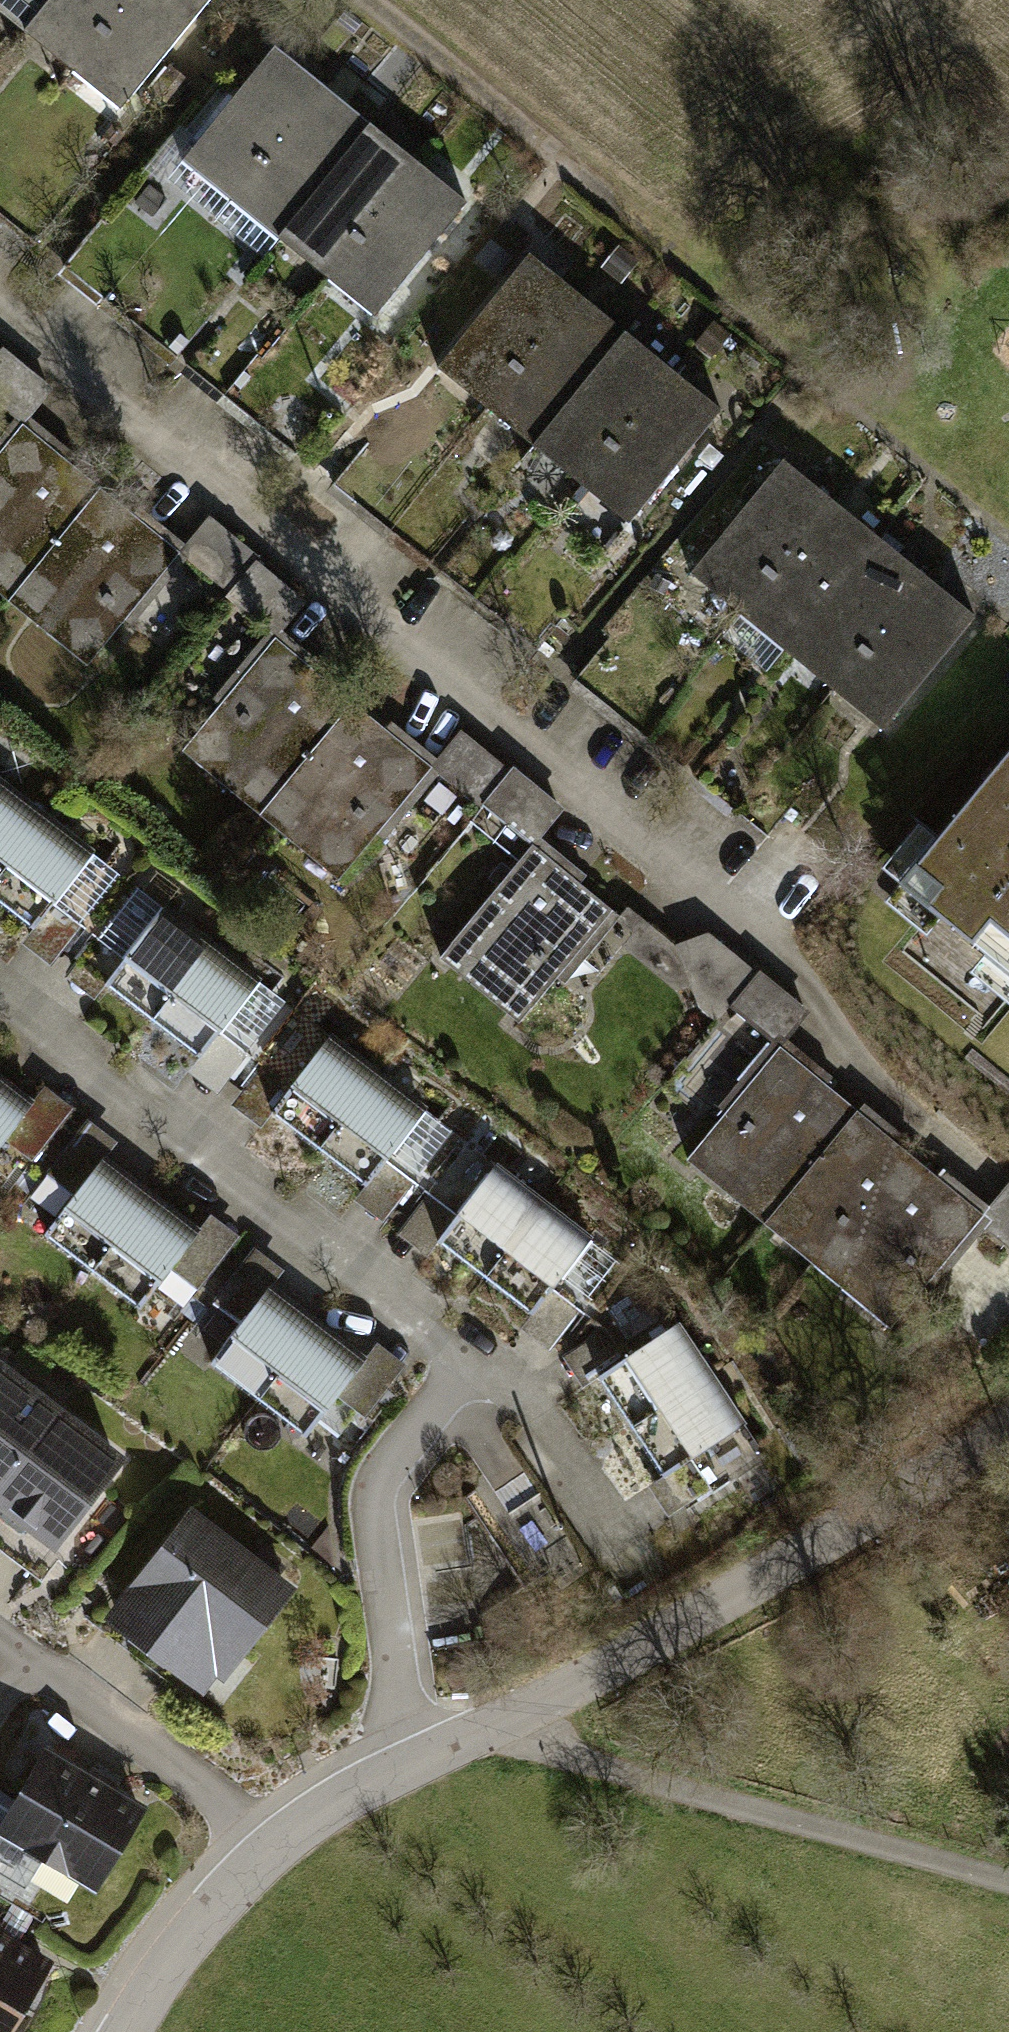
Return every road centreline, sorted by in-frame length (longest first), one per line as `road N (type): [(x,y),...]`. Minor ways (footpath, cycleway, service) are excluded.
road 1 (residential): [(0,278),(917,1019)]
road 2 (residential): [(400,1767),(776,1568),(1008,1428)]
road 3 (residential): [(0,1004),(466,1359)]
road 4 (track): [(1008,1890),(482,1729)]
road 5 (residential): [(400,1767),(376,1485),(466,1359)]
road 6 (track): [(368,0),(683,256)]
road 7 (residential): [(123,2031),(193,1928),(246,1871),(279,1841),(400,1767)]
road 8 (residential): [(466,1359),(539,1417),(601,1512)]

